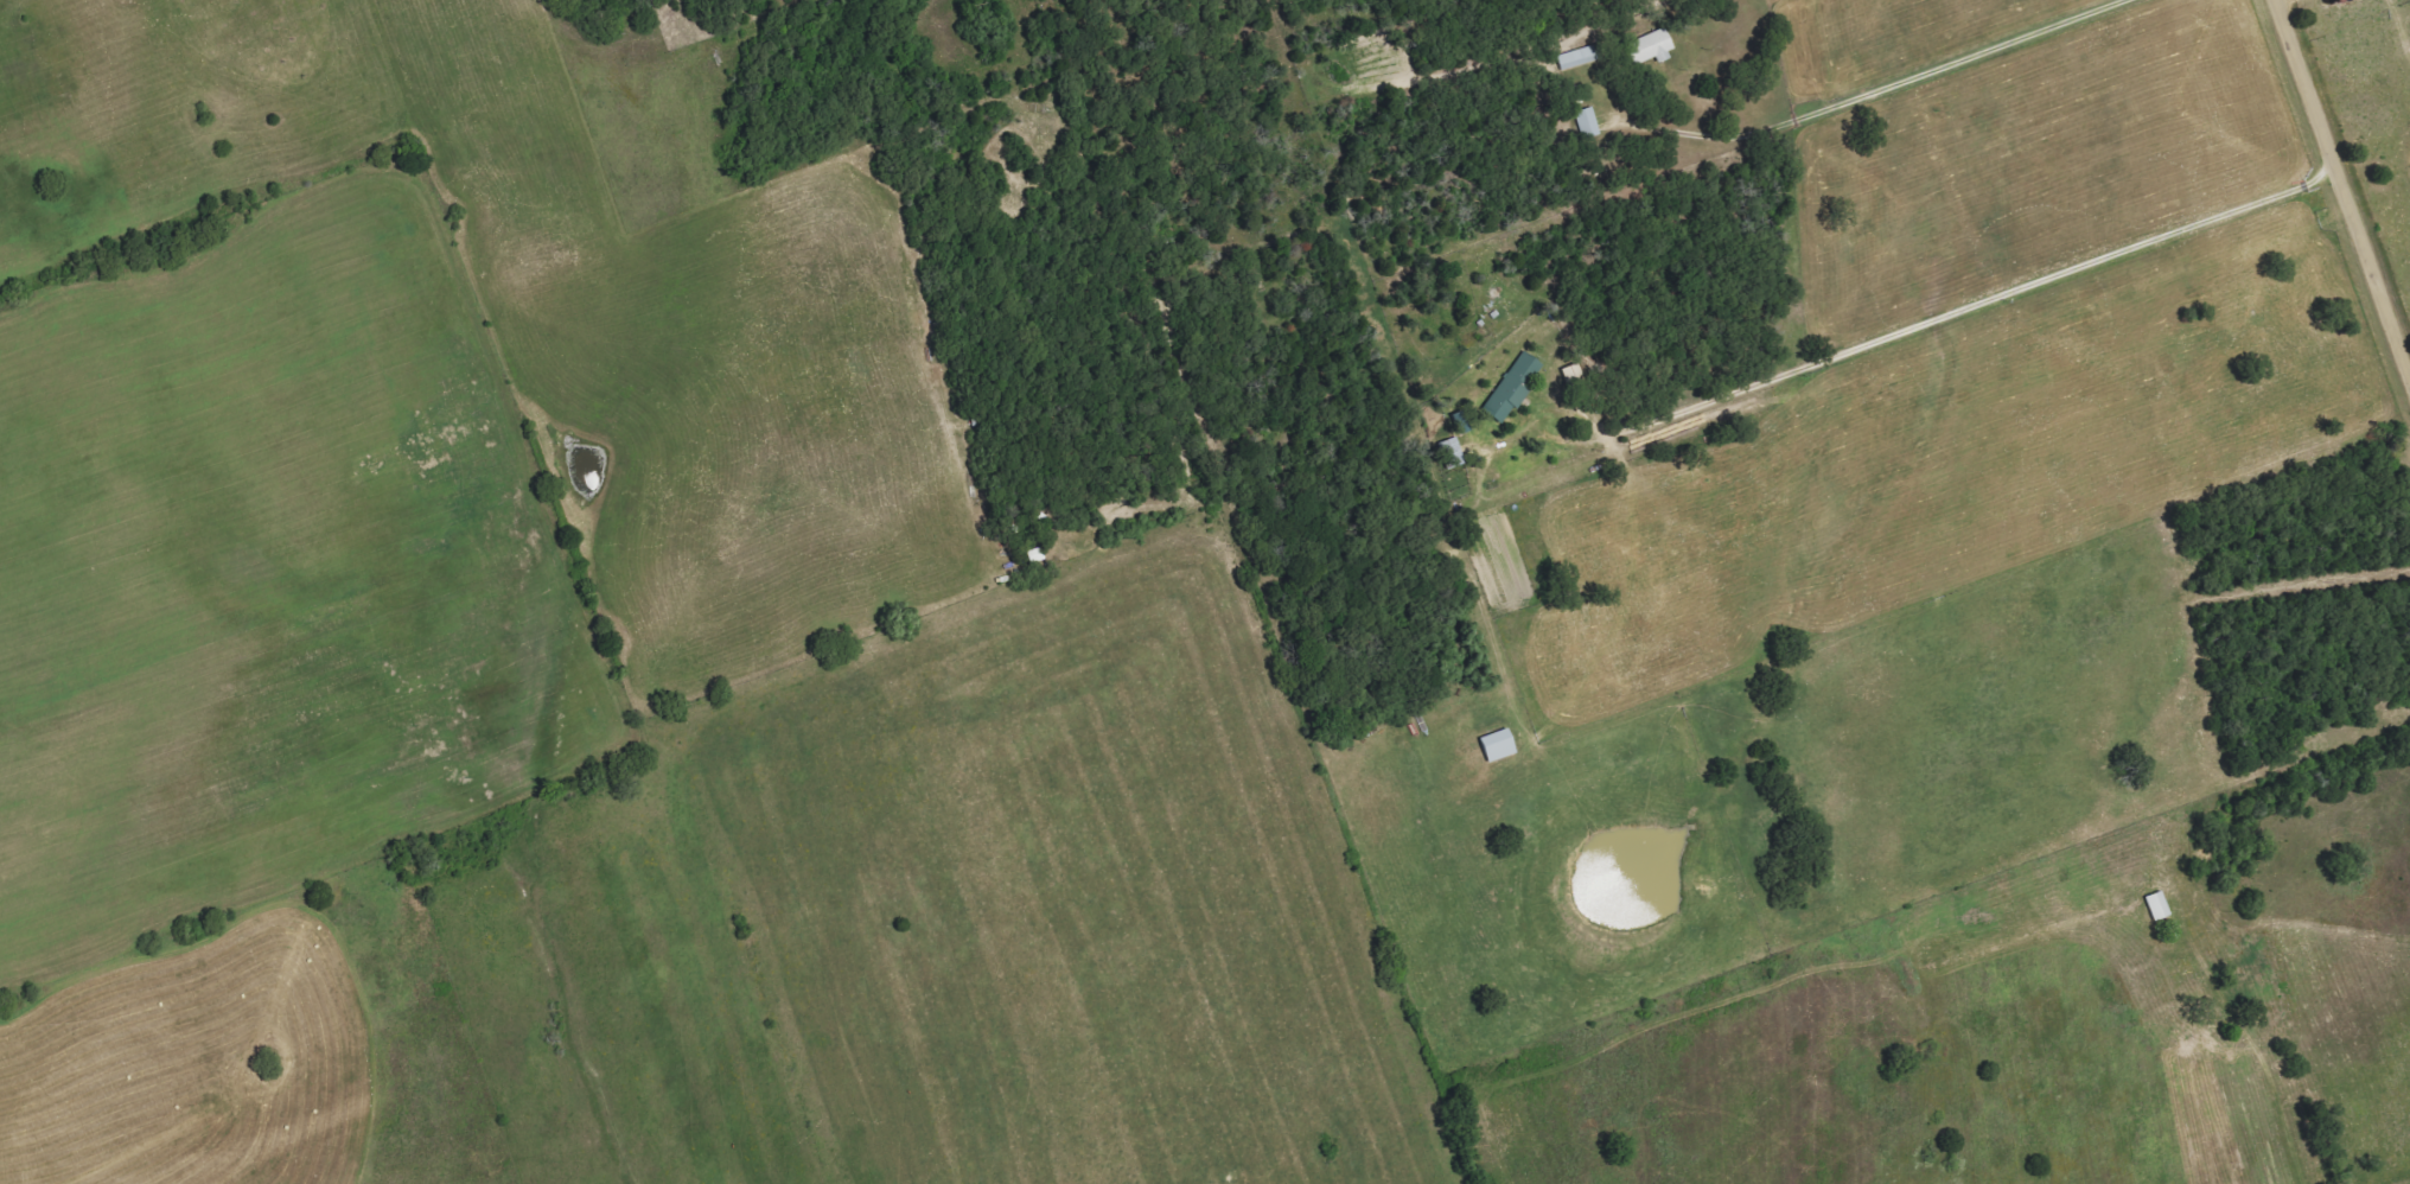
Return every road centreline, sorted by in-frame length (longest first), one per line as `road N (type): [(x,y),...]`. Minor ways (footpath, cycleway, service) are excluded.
road 1 (residential): [(2409,399),(2275,0)]
road 2 (residential): [(2409,699),(2256,753),(2251,861)]

